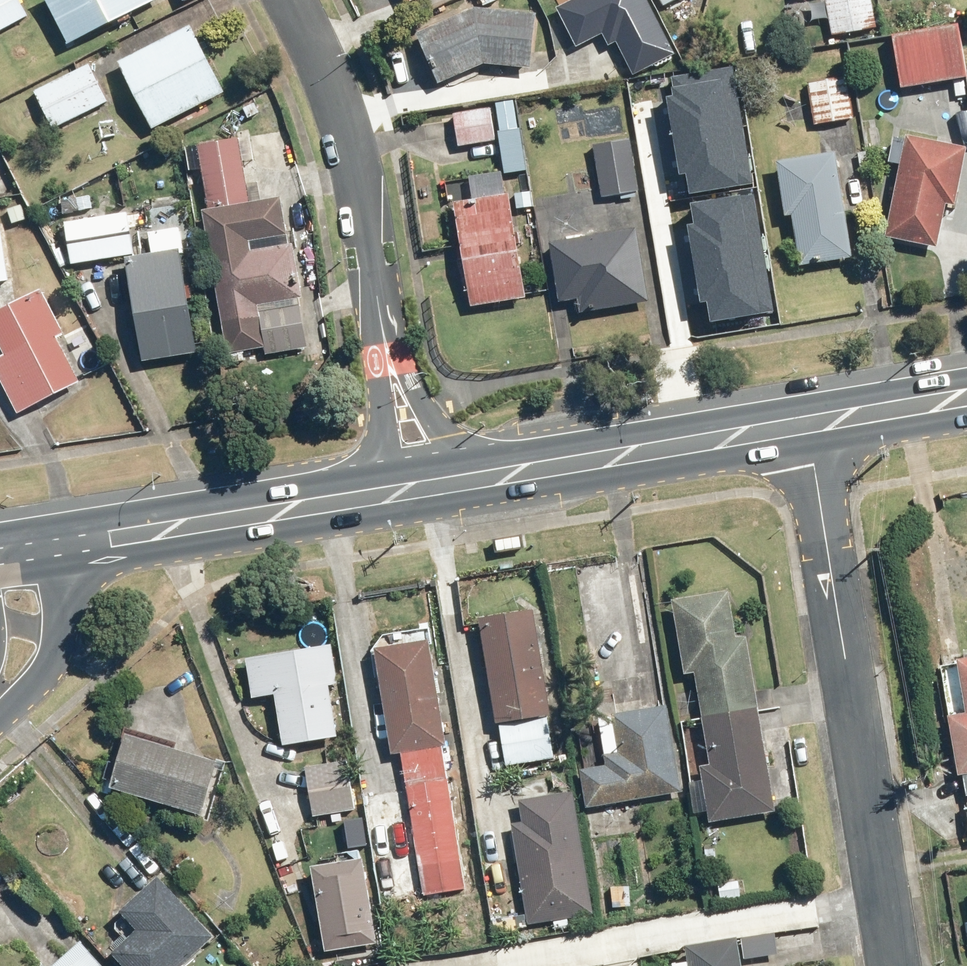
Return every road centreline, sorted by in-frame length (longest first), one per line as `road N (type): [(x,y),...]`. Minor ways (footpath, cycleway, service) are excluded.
road 1 (residential): [(895,965),(811,426)]
road 2 (primary): [(466,479),(811,426)]
road 3 (primary): [(56,545),(380,492)]
road 4 (residential): [(291,0),(348,123),(381,297)]
road 5 (residential): [(381,297),(423,404),(466,479)]
road 6 (residential): [(380,492),(381,297)]
road 7 (unclassified): [(56,545),(56,635),(47,665),(0,715)]
road 8 (primary): [(811,426),(966,398)]

